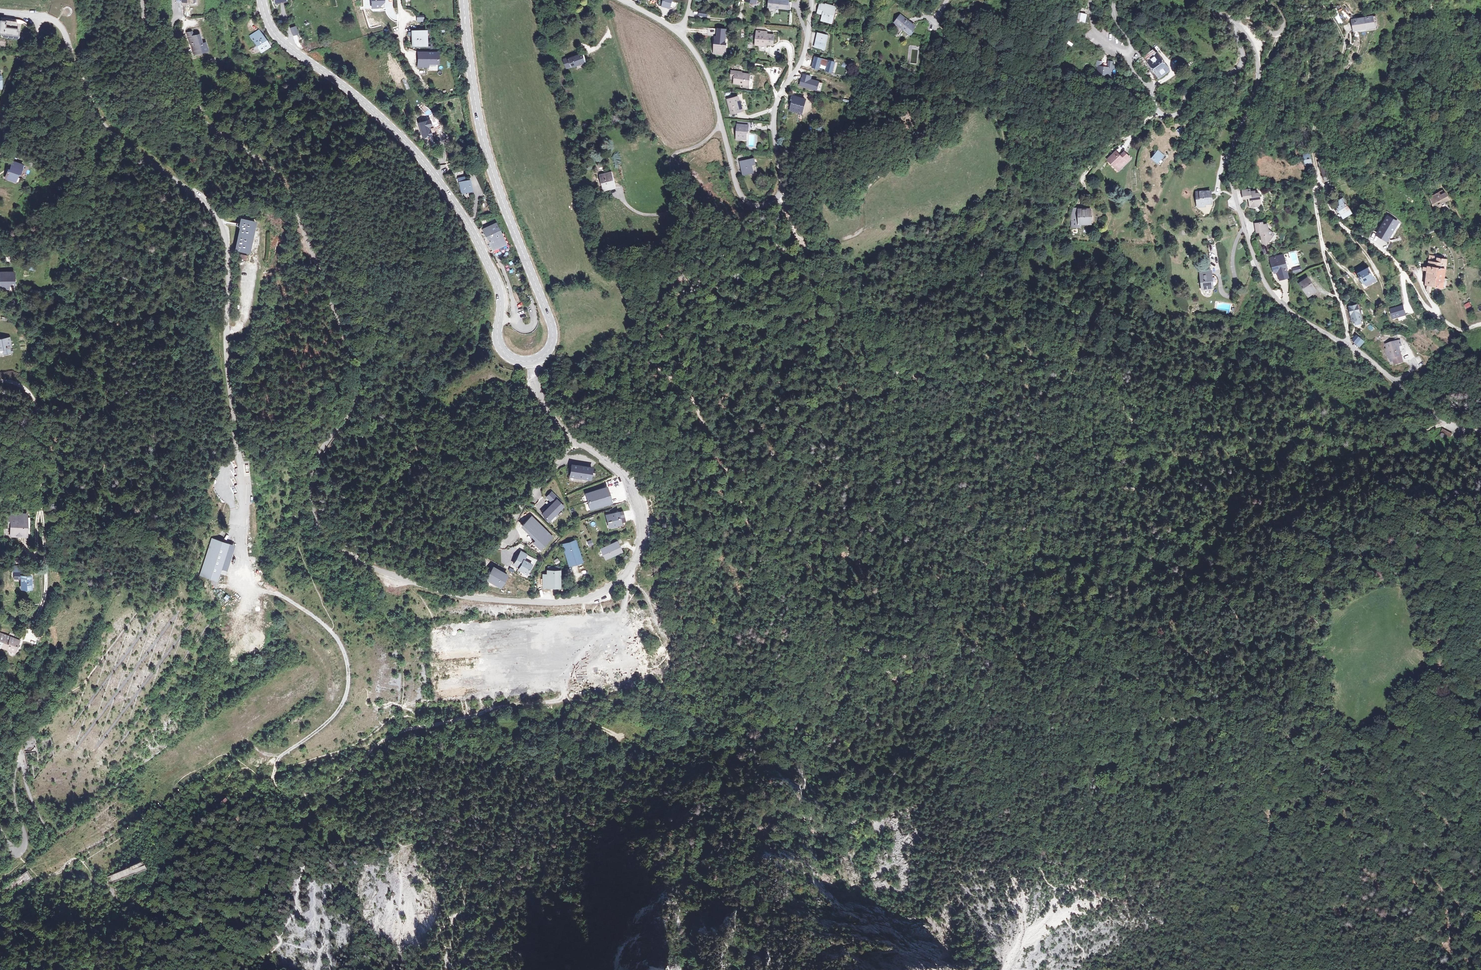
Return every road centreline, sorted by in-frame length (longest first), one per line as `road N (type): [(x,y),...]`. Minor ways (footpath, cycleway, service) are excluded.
road 1 (unclassified): [(142,0),(147,44),(171,91),(281,179),(361,366),(353,406),(311,472),(314,519),(334,545),(384,573),(478,598),(555,604),(603,592),(628,577),(641,554),(641,510),(616,467),(574,439)]
road 2 (residential): [(0,12),(57,23),(103,120),(221,225),(238,455)]
road 3 (secondary): [(532,362),(500,346),(498,287),(439,182),(378,116),(283,44),(261,0)]
road 4 (track): [(1098,652),(1170,712),(1187,717),(1291,690),(1381,755),(1438,767),(1480,791)]
road 5 (residential): [(813,0),(802,58),(773,111),(784,187),(771,202),(739,194),(708,78),(677,31)]
road 6 (secondary): [(532,362),(549,350),(553,330),(487,152),(464,0)]
road 7 (residential): [(1239,25),(1254,42),(1259,70),(1231,165),(1256,264),(1275,298),(1349,346)]
road 8 (track): [(563,701),(503,706),(399,732),(337,781),(298,799),(273,788),(281,756)]
road 9 (track): [(668,371),(694,400),(760,533),(857,643)]
road 10 (track): [(801,249),(861,231),(866,189),(927,122),(934,24)]
road 11 (unclassified): [(0,382),(28,392),(37,421),(46,585),(28,635)]
road 12 (track): [(281,756),(341,707),(347,659),(321,621),(243,566)]
road 13 (track): [(355,559),(355,536),(405,457),(534,382)]
road 14 (residential): [(1437,314),(1384,251),(1345,229),(1315,176)]
road 15 (residential): [(1315,176),(1318,228),(1349,346)]
road 16 (track): [(1418,179),(1455,255),(1455,295),(1468,328)]
road 17 (residential): [(1349,346),(1428,413),(1475,433)]
road 18 (unclassified): [(1153,96),(1172,114),(1199,80),(1238,69),(1239,25)]
road 19 (track): [(957,650),(1098,652)]
road 20 (track): [(0,146),(43,17)]
road 21 (track): [(1320,0),(1345,44),(1314,116)]
road 22 (track): [(1070,199),(1098,158),(1160,110)]
road 23 (track): [(1418,179),(1424,154),(1457,115),(1455,69)]
road 24 (track): [(568,674),(618,623),(628,577)]

